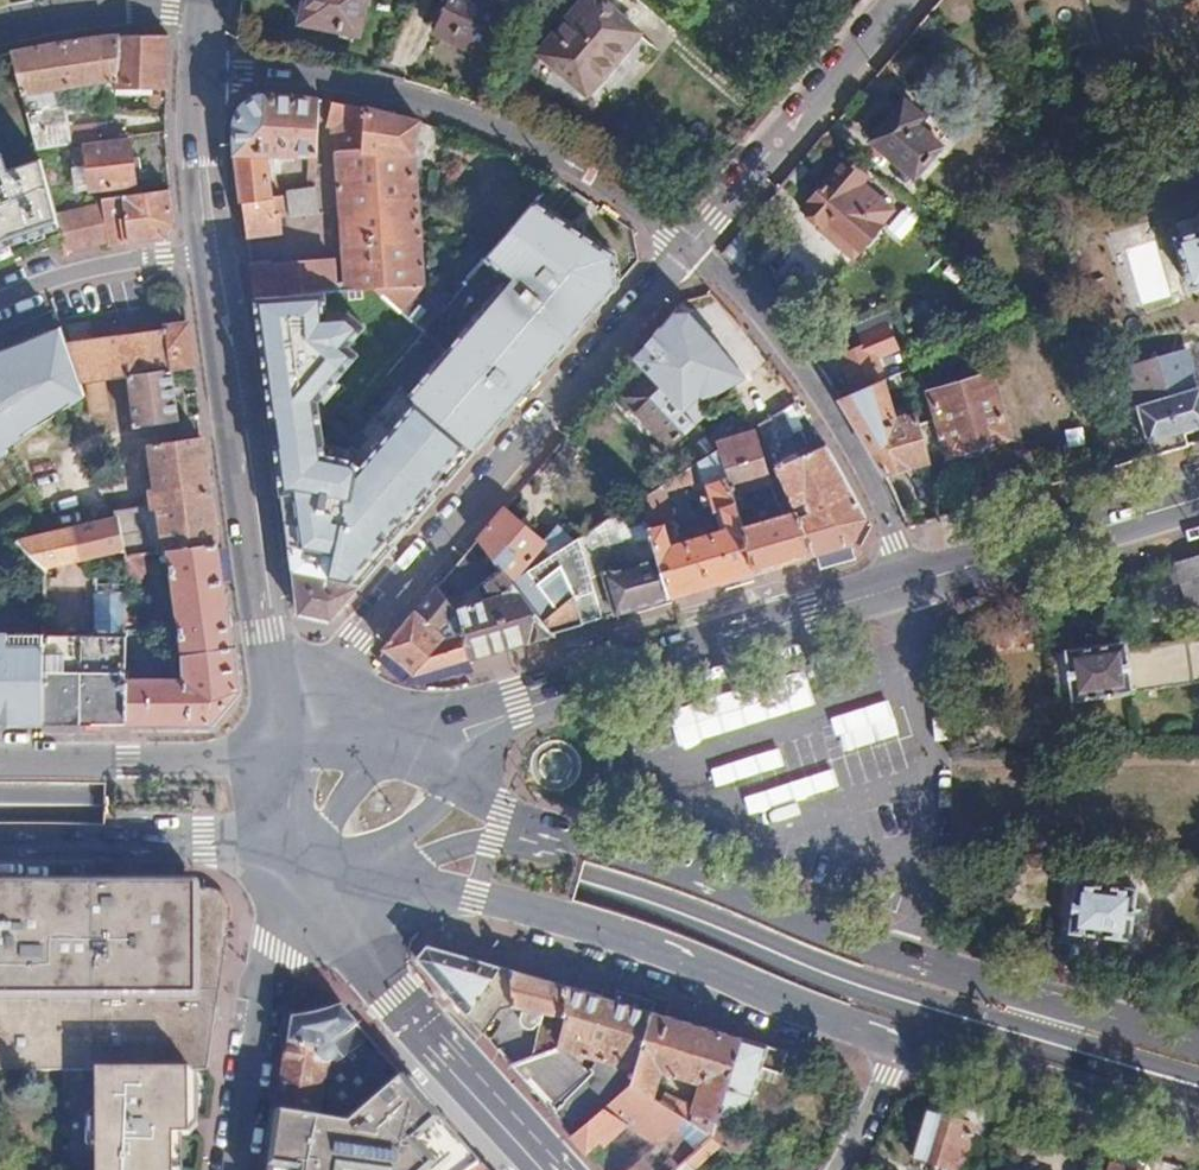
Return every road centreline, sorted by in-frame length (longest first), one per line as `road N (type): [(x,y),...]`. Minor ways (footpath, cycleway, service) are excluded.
road 1 (primary): [(0,804),(215,809),(391,837),(675,911),(861,987),(961,1016)]
road 2 (primary): [(1198,1047),(918,963),(660,861),(538,825)]
road 3 (residential): [(280,733),(686,250)]
road 4 (primary): [(380,872),(635,939),(904,1046)]
road 5 (residential): [(686,250),(575,171),(462,115),(334,81),(203,74)]
road 6 (primary): [(280,733),(213,256)]
road 7 (residential): [(906,588),(874,490),(849,445),(773,336),(686,250)]
road 8 (secondary): [(319,892),(551,1169)]
road 9 (residential): [(686,250),(903,0)]
road 10 (primary): [(906,588),(591,681)]
road 11 (primary): [(1198,502),(906,588)]
road 12 (primary): [(904,1046),(1198,1113)]
road 13 (primary): [(0,843),(300,852)]
road 14 (residential): [(319,892),(278,927),(248,1169)]
road 15 (primary): [(281,756),(0,760)]
road 16 (primary): [(961,1016),(1013,1042),(1198,1098)]
road 17 (primary): [(1198,1077),(1022,1024),(961,1016)]
road 18 (residential): [(0,304),(88,276),(213,256)]
road 19 (primary): [(591,681),(518,692),(385,743)]
road 20 (residential): [(0,30),(99,13),(206,8)]
road 21 (primary): [(213,256),(203,74)]
road 22 (primary): [(460,789),(527,723),(591,681)]
road 23 (primary): [(538,825),(380,872)]
road 24 (residential): [(904,1046),(838,1169)]
road 25 (primary): [(385,743),(334,820),(300,852)]

